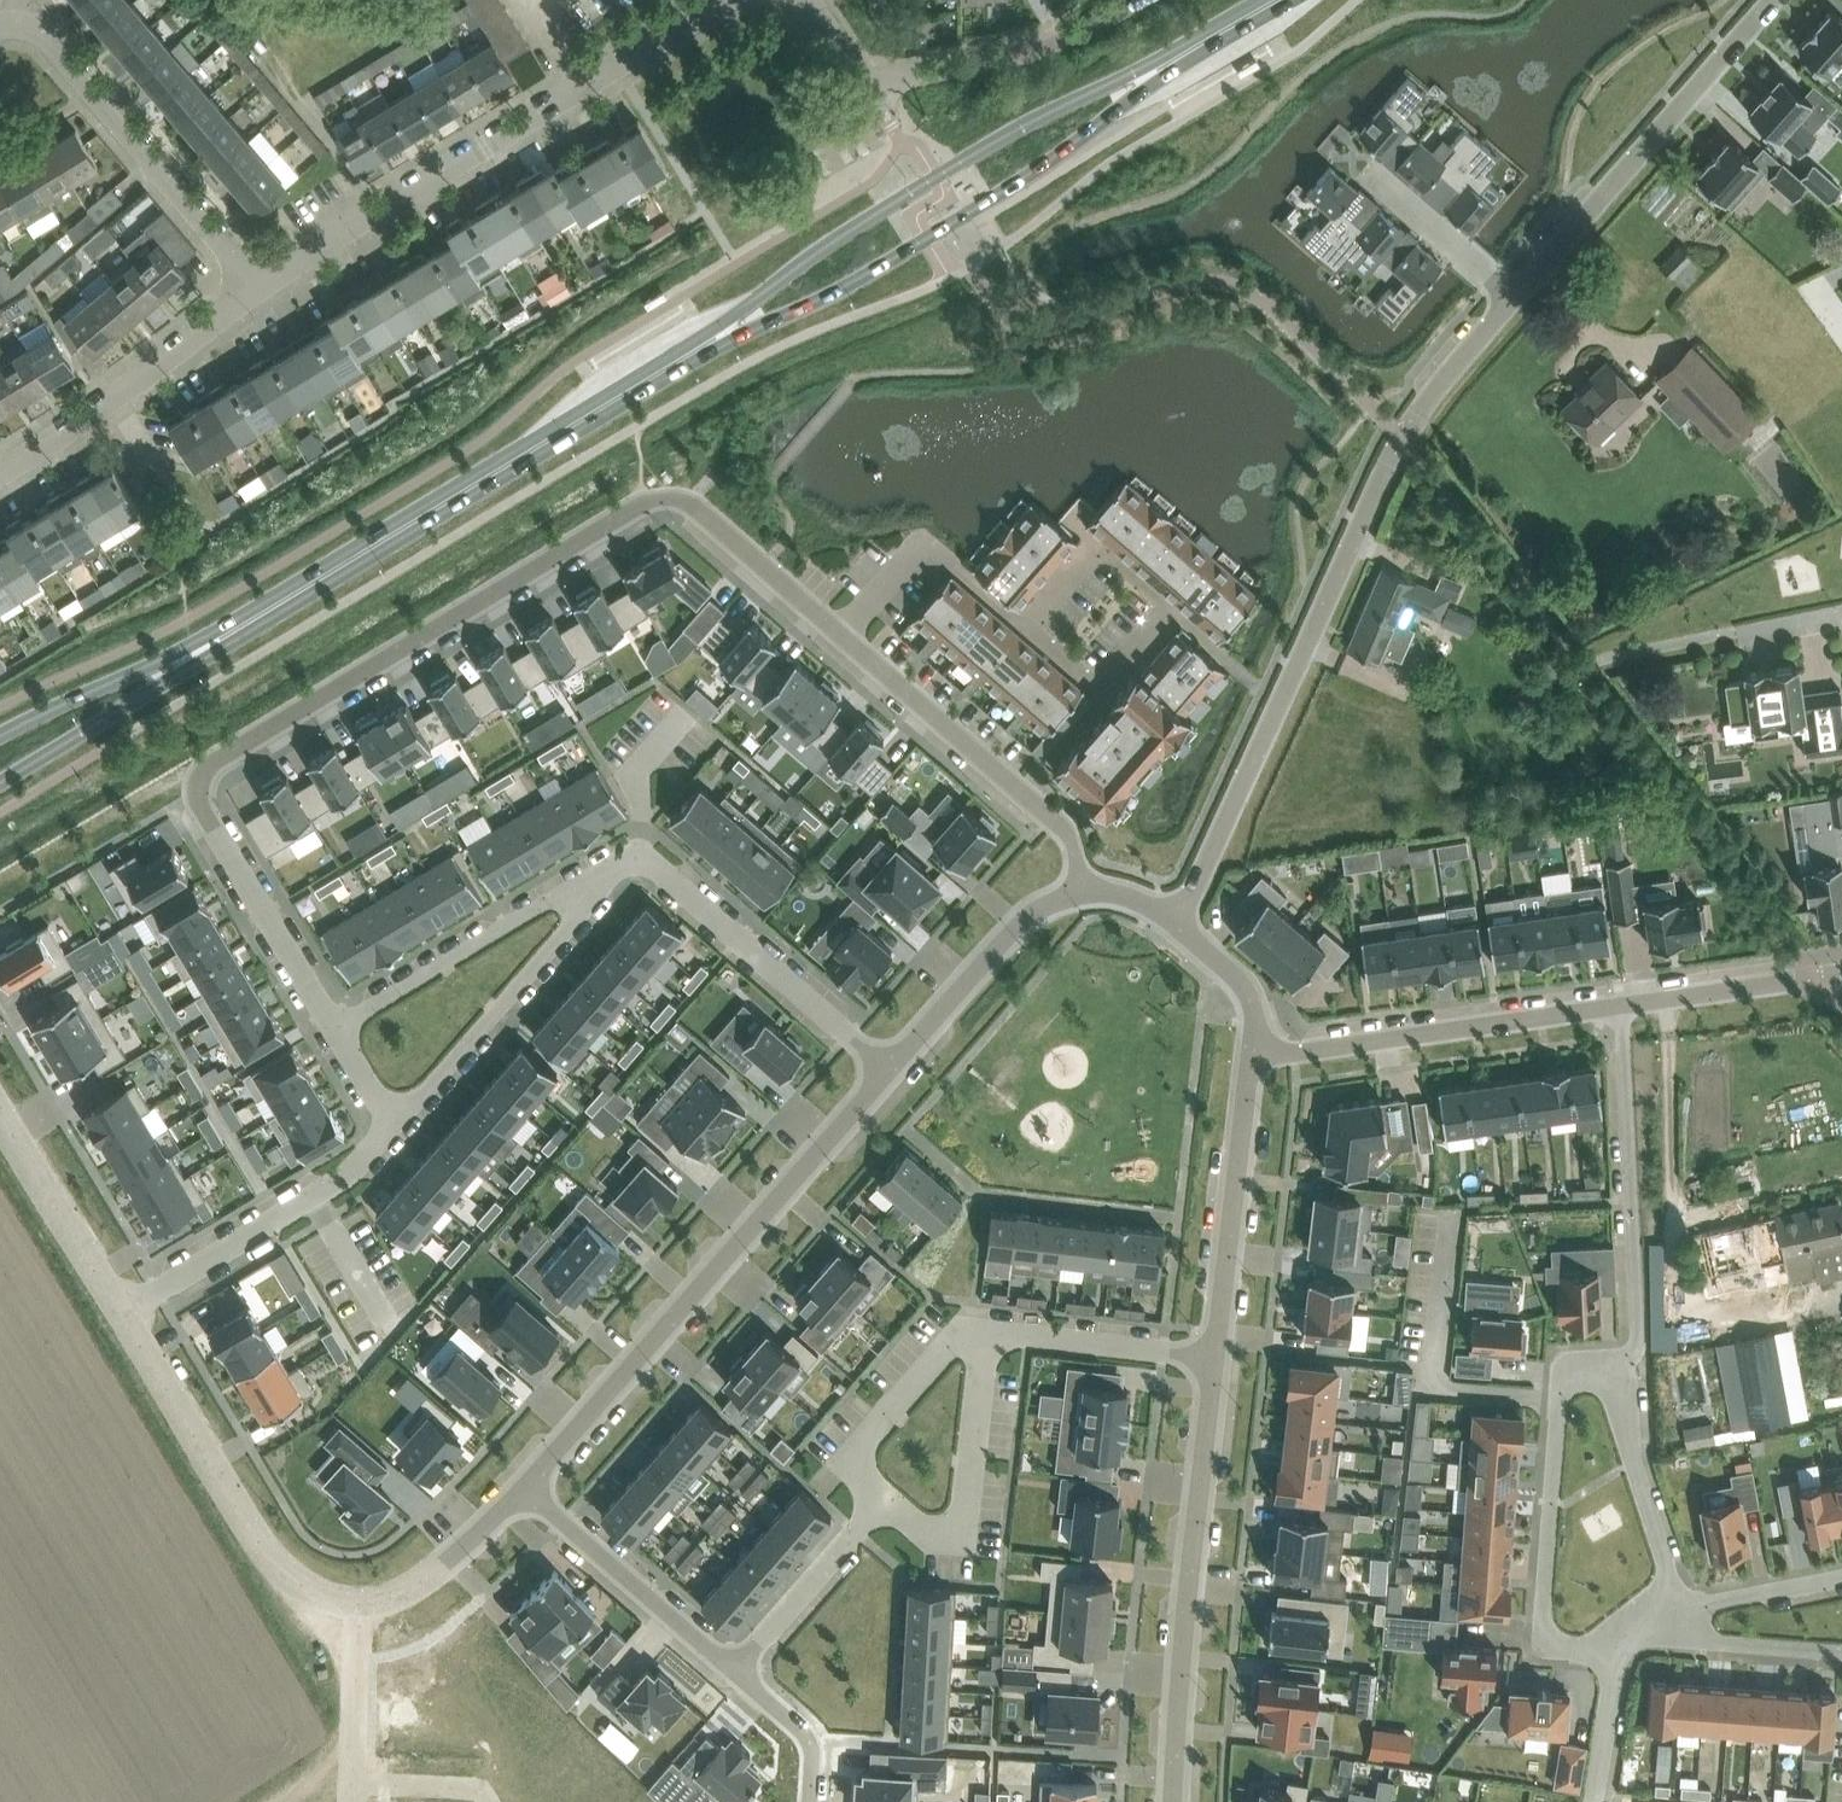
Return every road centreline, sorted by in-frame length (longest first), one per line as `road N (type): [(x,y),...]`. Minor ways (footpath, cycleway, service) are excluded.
road 1 (residential): [(198,793),(210,762),(682,490),(1048,813),(1072,842),(1082,891)]
road 2 (secondary): [(224,637),(713,340)]
road 3 (residential): [(891,1063),(526,1486)]
road 4 (residential): [(265,301),(728,0)]
road 5 (secondary): [(1170,62),(1075,99),(954,167),(790,269),(713,340)]
road 6 (secondary): [(713,340),(813,302),(1040,169),(1170,62)]
road 7 (residential): [(1403,438),(1177,925)]
road 8 (residential): [(1175,1801),(1217,1356)]
road 9 (residential): [(1615,1655),(1543,1642),(1565,1370),(1632,1367)]
road 10 (residential): [(1511,298),(1775,0)]
road 11 (residential): [(0,32),(34,28),(265,301)]
road 12 (residential): [(355,1602),(291,1580),(258,1547),(126,1308)]
road 13 (residential): [(1136,0),(1016,62),(884,81),(854,66),(809,0)]
road 14 (residential): [(1622,1002),(1252,1055)]
road 15 (residential): [(392,1124),(644,852)]
road 16 (residential): [(1622,1002),(1632,1367)]
road 17 (residential): [(644,852),(632,847),(333,1027)]
road 18 (residential): [(392,1124),(346,1174),(126,1308)]
road 19 (residential): [(891,1063),(644,852)]
road 20 (residential): [(0,472),(265,301)]
road 21 (residential): [(980,1329),(962,1541),(932,1540),(880,1505)]
road 22 (residential): [(1217,1356),(1252,1055)]
road 23 (residential): [(526,1486),(734,1668)]
road 24 (residential): [(198,793),(333,1027)]
road 25 (secondary): [(0,782),(224,637)]
road 26 (residential): [(1082,891),(1042,904),(1003,933),(891,1063)]
road 27 (residential): [(1632,1367),(1632,1461),(1682,1609)]
road 28 (secondary): [(224,637),(0,735)]
road 29 (residential): [(126,1308),(0,1101)]
road 30 (residential): [(980,1329),(1217,1356)]
road 31 (residential): [(880,1505),(853,1463),(969,1329),(980,1329)]
road 32 (residential): [(734,1668),(880,1505)]
road 33 (residential): [(1357,155),(1511,298)]
road 34 (residential): [(526,1486),(448,1558),(402,1587),(355,1602)]
road 35 (residential): [(1816,974),(1622,1002)]
road 36 (residential): [(355,1602),(357,1782)]
road 37 (residential): [(1403,438),(1446,372),(1511,298)]
road 38 (residential): [(734,1668),(812,1742),(808,1801)]
road 39 (residential): [(1252,1055),(1257,1007),(1241,981),(1177,925)]
road 40 (residential): [(1682,1609),(1841,1577)]
road 41 (residential): [(1841,1648),(1682,1633)]
road 42 (residential): [(1615,1655),(1589,1801)]
road 43 (residential): [(491,1801),(480,1783),(357,1782)]
road 44 (secondary): [(1170,62),(1277,0)]

